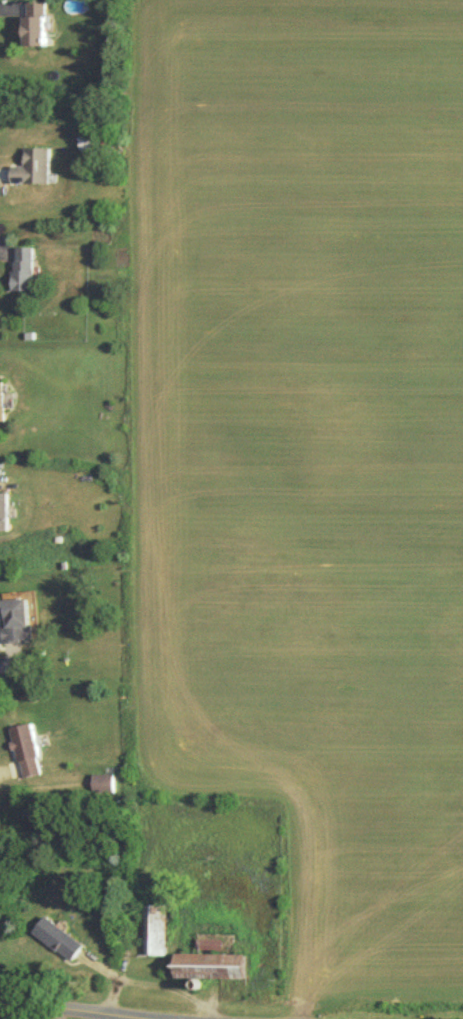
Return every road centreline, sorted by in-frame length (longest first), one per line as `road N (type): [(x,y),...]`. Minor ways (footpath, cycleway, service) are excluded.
road 1 (residential): [(0,1006),(136,1018)]

